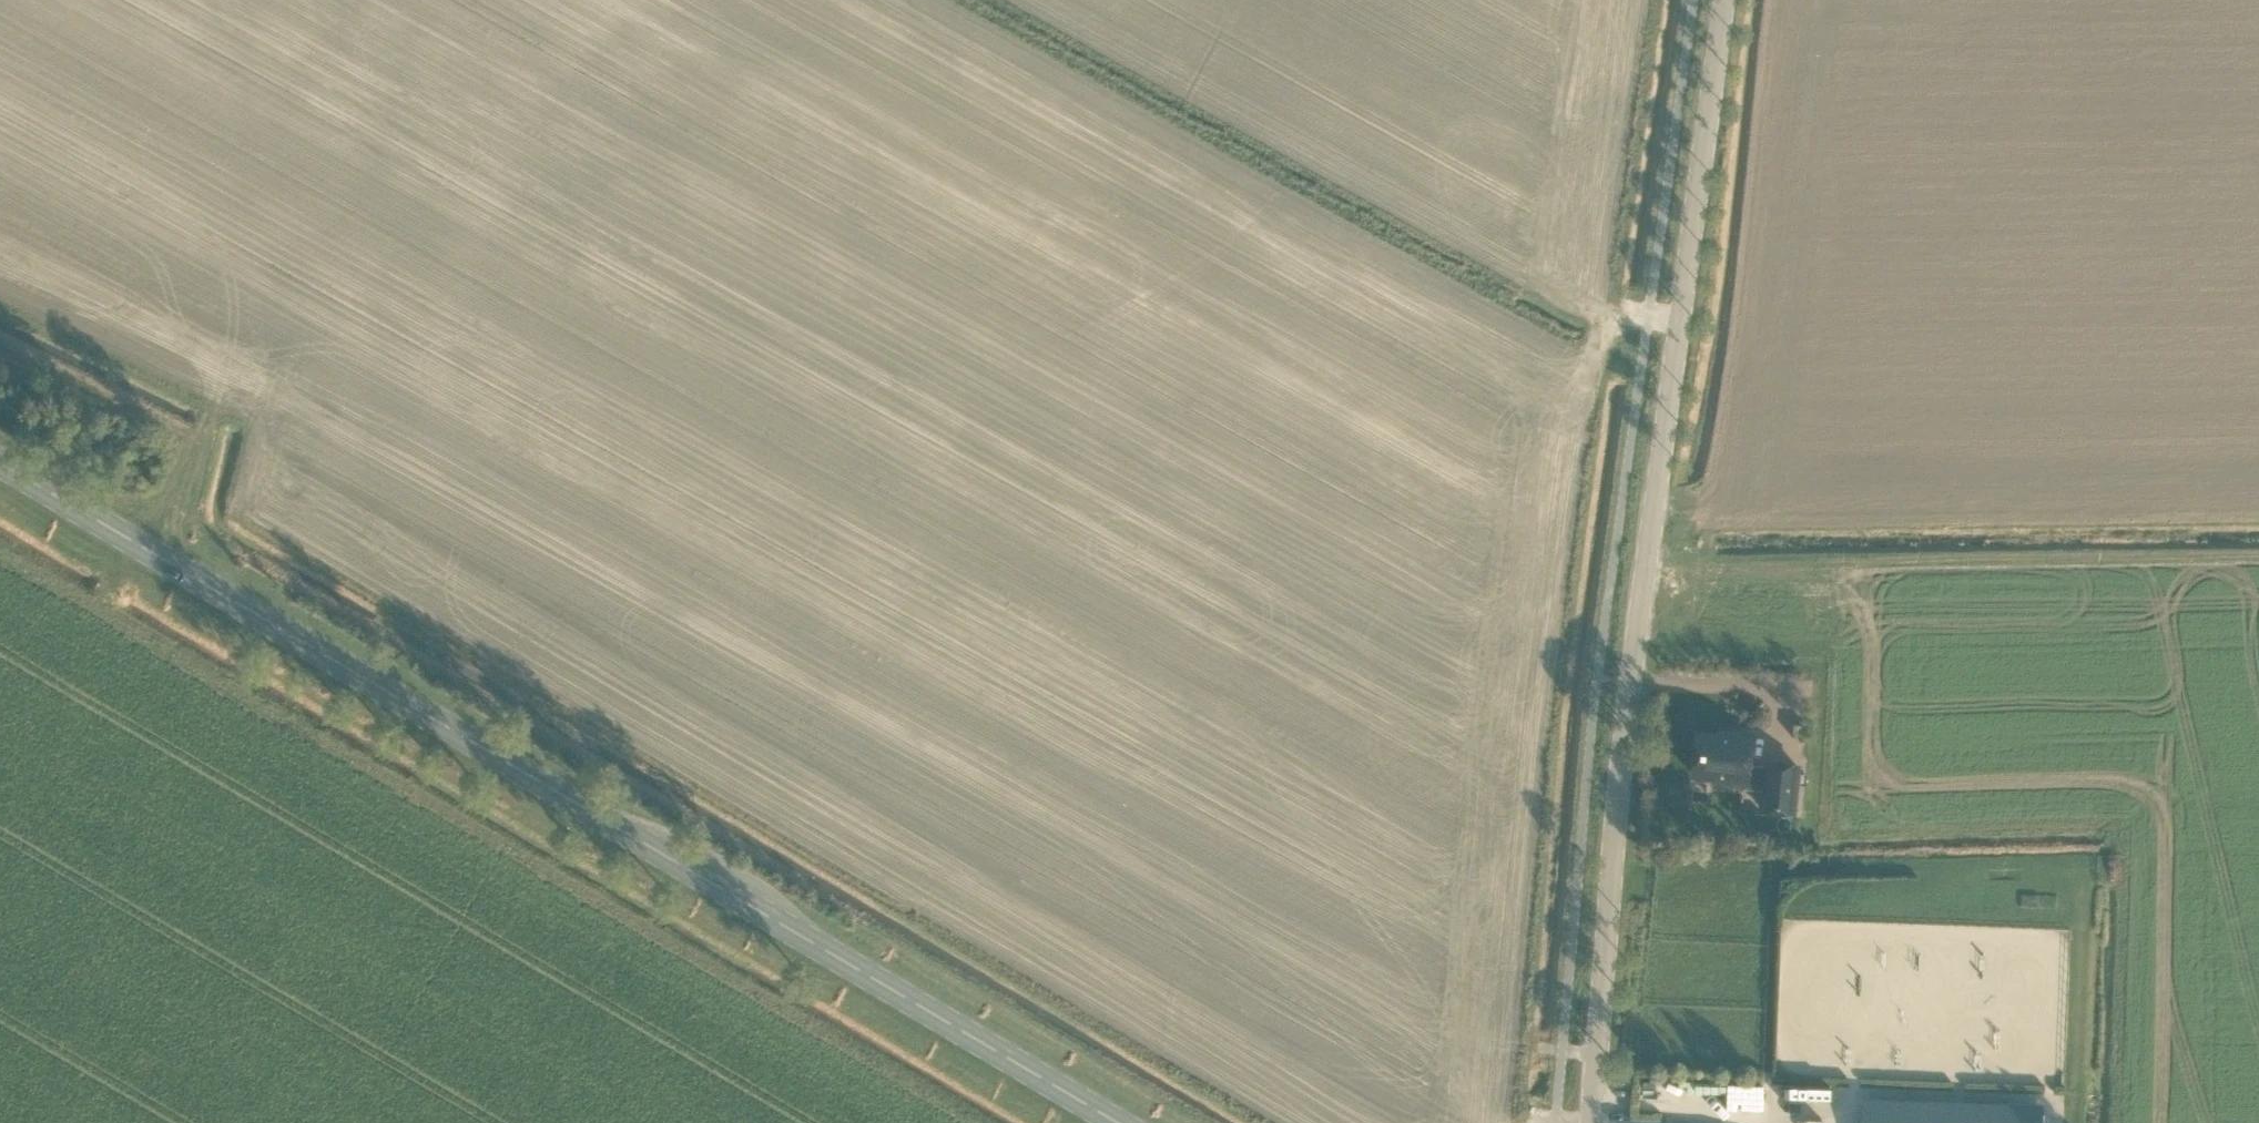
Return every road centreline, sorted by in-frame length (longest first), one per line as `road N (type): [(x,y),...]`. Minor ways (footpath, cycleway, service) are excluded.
road 1 (secondary): [(0,463),(1114,1122)]
road 2 (tertiary): [(1586,1122),(1616,763),(1722,0)]

